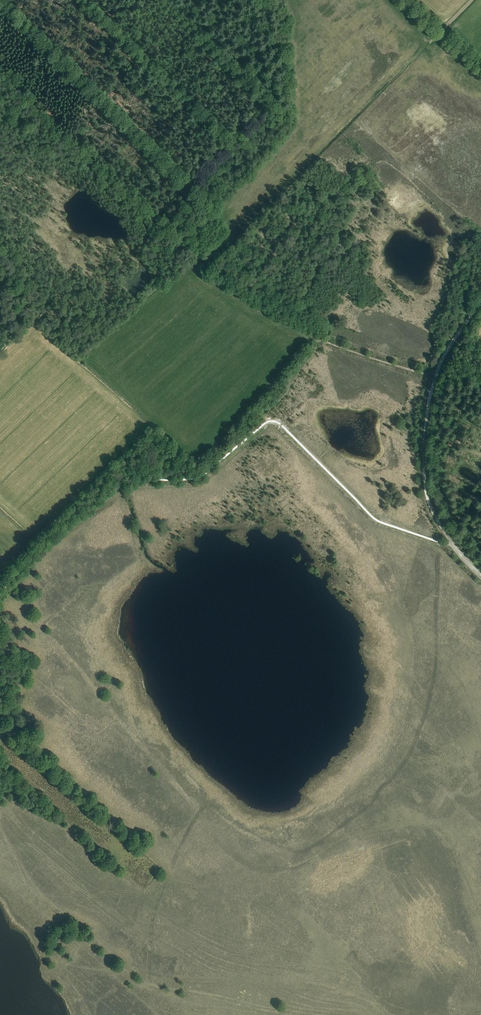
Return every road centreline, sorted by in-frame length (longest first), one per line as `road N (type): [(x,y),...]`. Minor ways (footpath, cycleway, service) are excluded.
road 1 (track): [(480,576),(428,496),(425,430),(437,377)]

